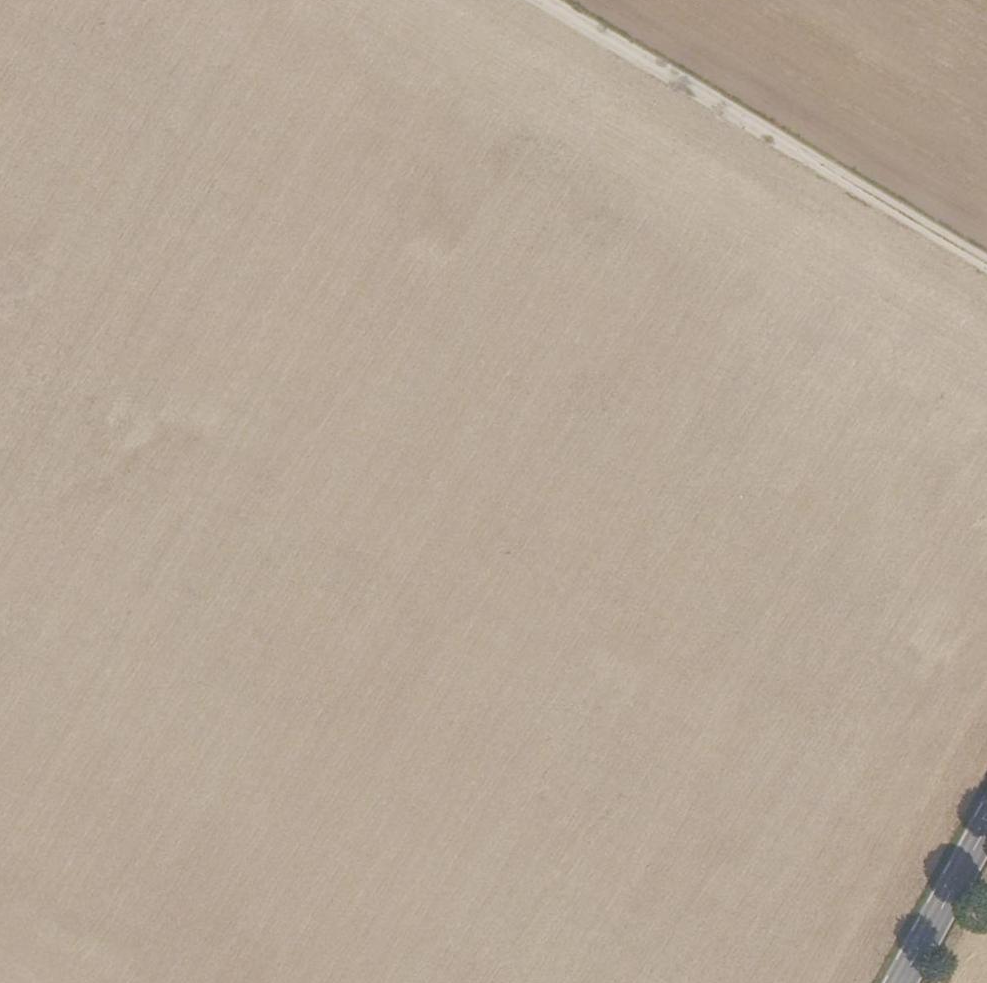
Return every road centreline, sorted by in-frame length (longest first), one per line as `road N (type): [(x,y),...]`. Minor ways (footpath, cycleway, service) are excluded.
road 1 (track): [(986,267),(549,0)]
road 2 (primary): [(986,827),(902,982)]

